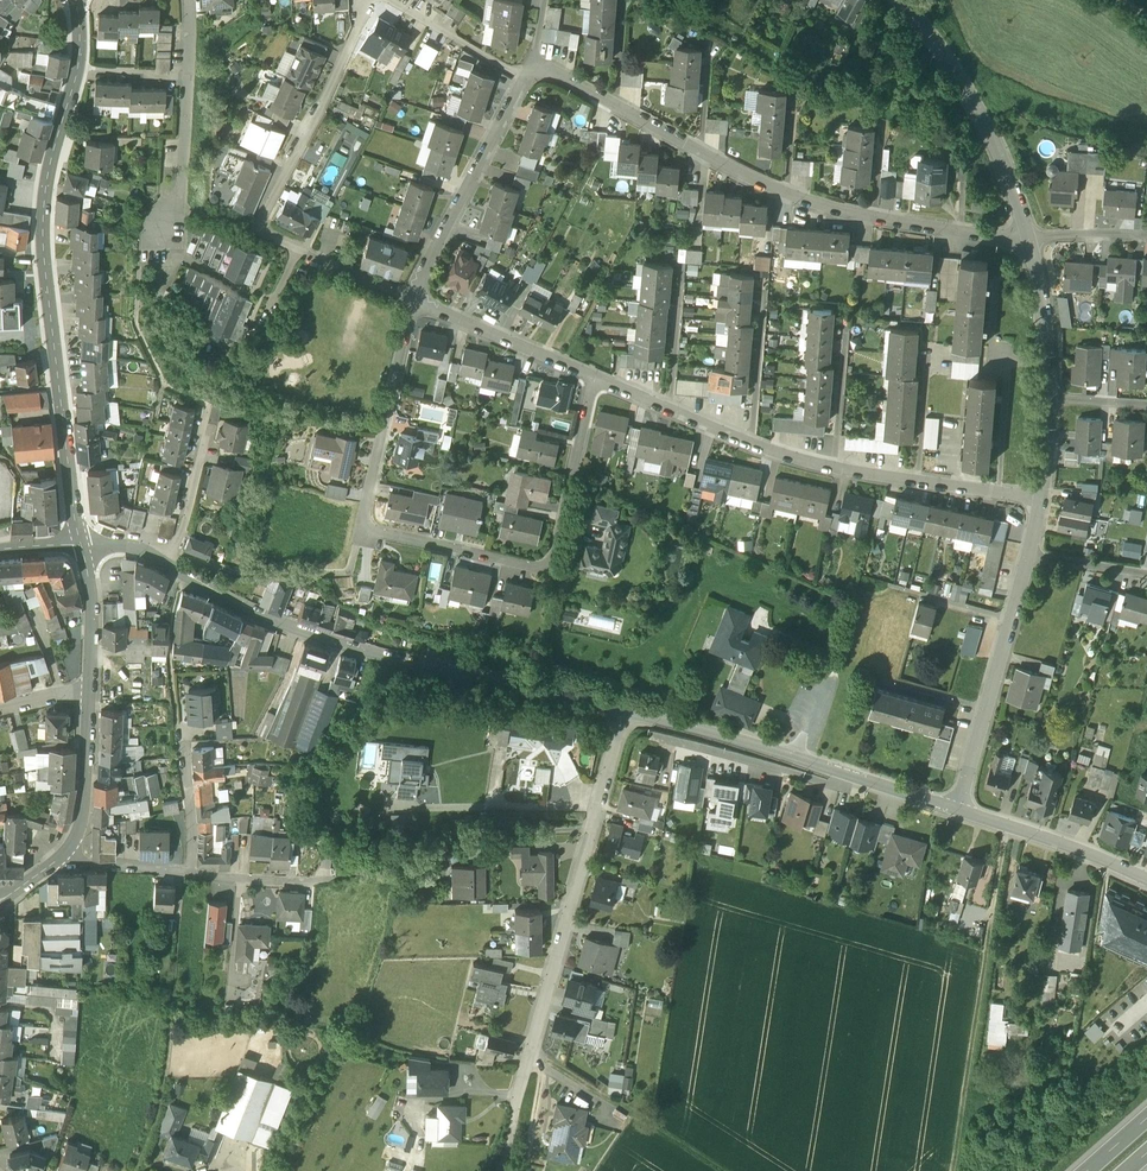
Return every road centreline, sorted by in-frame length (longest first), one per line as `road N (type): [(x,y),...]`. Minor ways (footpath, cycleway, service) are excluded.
road 1 (residential): [(594,376),(550,563),(533,568),(357,527),(415,298)]
road 2 (secondary): [(84,547),(70,502),(50,356),(42,232),(48,170),(79,71),(74,0)]
road 3 (residential): [(1030,241),(859,216),(781,193),(530,63)]
road 4 (residential): [(162,566),(281,629),(622,713)]
road 5 (residential): [(497,1170),(622,713)]
road 6 (residential): [(1041,500),(801,463),(594,376)]
road 7 (residential): [(622,713),(741,739),(959,811)]
road 8 (track): [(1006,827),(951,1170)]
road 9 (residential): [(1030,241),(978,107),(904,0)]
road 10 (residential): [(959,811),(1028,555)]
road 11 (residential): [(375,0),(260,229)]
road 12 (residential): [(415,298),(524,75)]
road 13 (residential): [(174,215),(185,0)]
road 14 (residential): [(959,811),(1146,881)]
road 15 (residential): [(594,376),(415,298)]
road 16 (residential): [(415,298),(260,229)]
road 17 (residential): [(205,408),(183,517),(162,566)]
road 18 (secondary): [(70,851),(82,829),(91,692)]
road 19 (residential): [(1049,400),(1030,241)]
road 20 (residential): [(190,870),(259,882),(341,880)]
road 21 (residential): [(524,75),(392,0)]
road 22 (secondary): [(91,692),(84,547)]
road 23 (residential): [(70,851),(89,866),(190,870)]
road 24 (track): [(533,1051),(637,1119)]
road 25 (residential): [(1028,555),(1146,577)]

